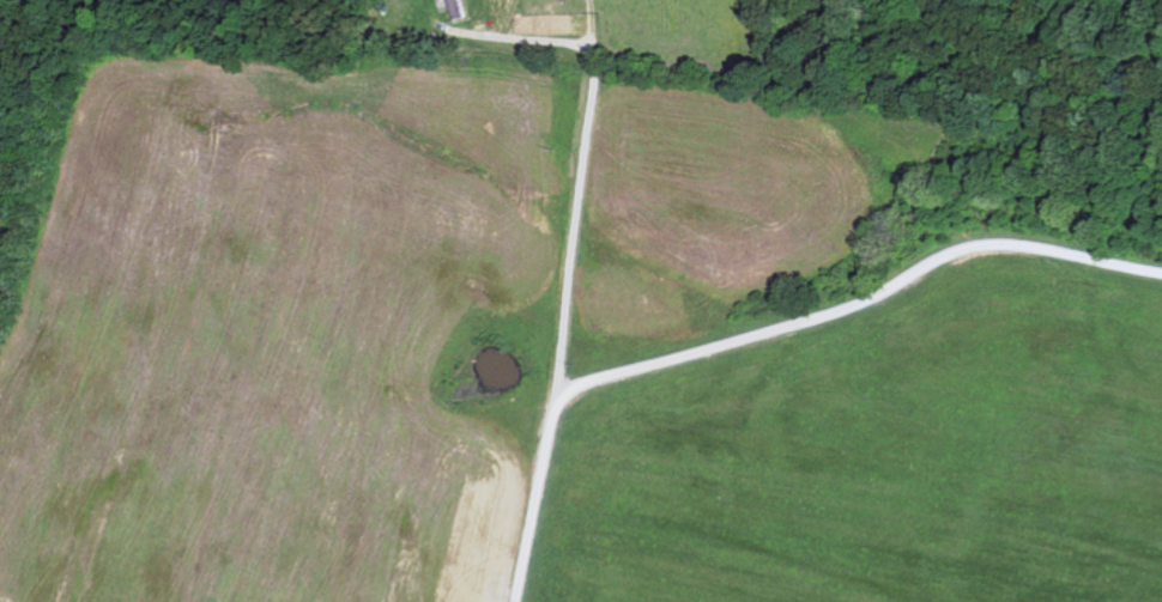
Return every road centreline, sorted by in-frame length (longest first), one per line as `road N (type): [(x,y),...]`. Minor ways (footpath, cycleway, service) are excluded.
road 1 (residential): [(516,601),(559,399),(599,77),(589,0)]

